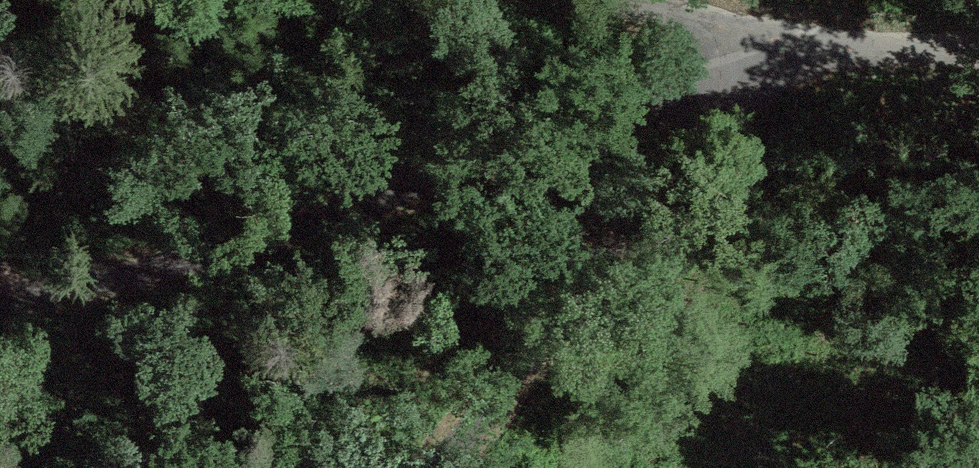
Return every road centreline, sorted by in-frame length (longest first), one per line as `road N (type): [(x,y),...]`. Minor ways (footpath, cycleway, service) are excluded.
road 1 (track): [(0,272),(318,206),(750,75),(796,40)]
road 2 (track): [(750,75),(435,467)]
road 3 (unclassified): [(796,40),(978,49)]
road 4 (track): [(658,0),(796,40)]

